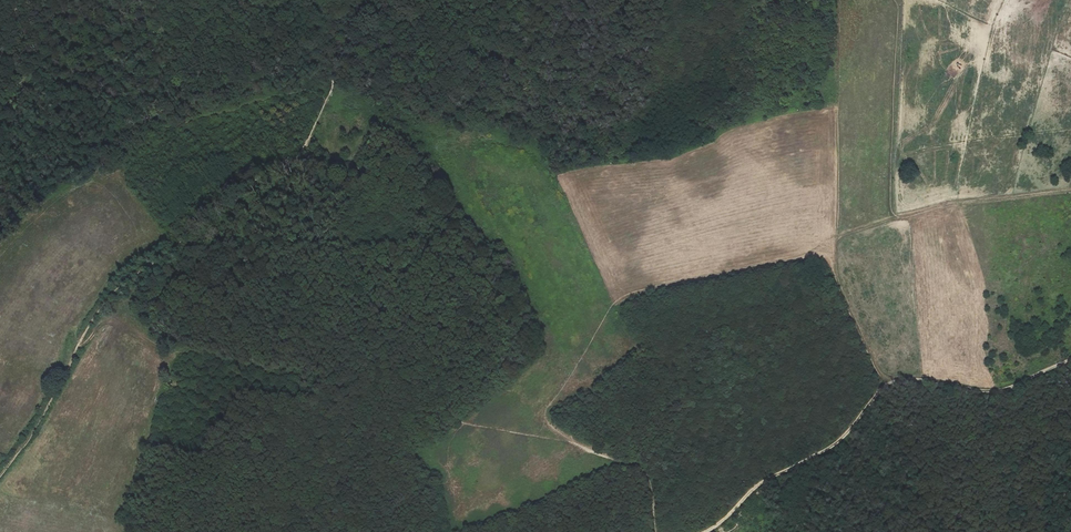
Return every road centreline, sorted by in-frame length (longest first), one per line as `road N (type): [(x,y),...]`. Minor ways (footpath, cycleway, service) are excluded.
road 1 (track): [(0,478),(119,287),(171,252),(211,209),(297,161)]
road 2 (track): [(85,336),(146,294),(149,282),(181,268),(199,271),(243,306),(257,363),(251,382),(229,393),(209,393),(167,373)]
road 3 (track): [(704,531),(765,480),(840,440),(886,385)]
road 4 (track): [(898,8),(893,219)]
road 5 (track): [(886,385),(911,379),(1000,390),(1070,360)]

